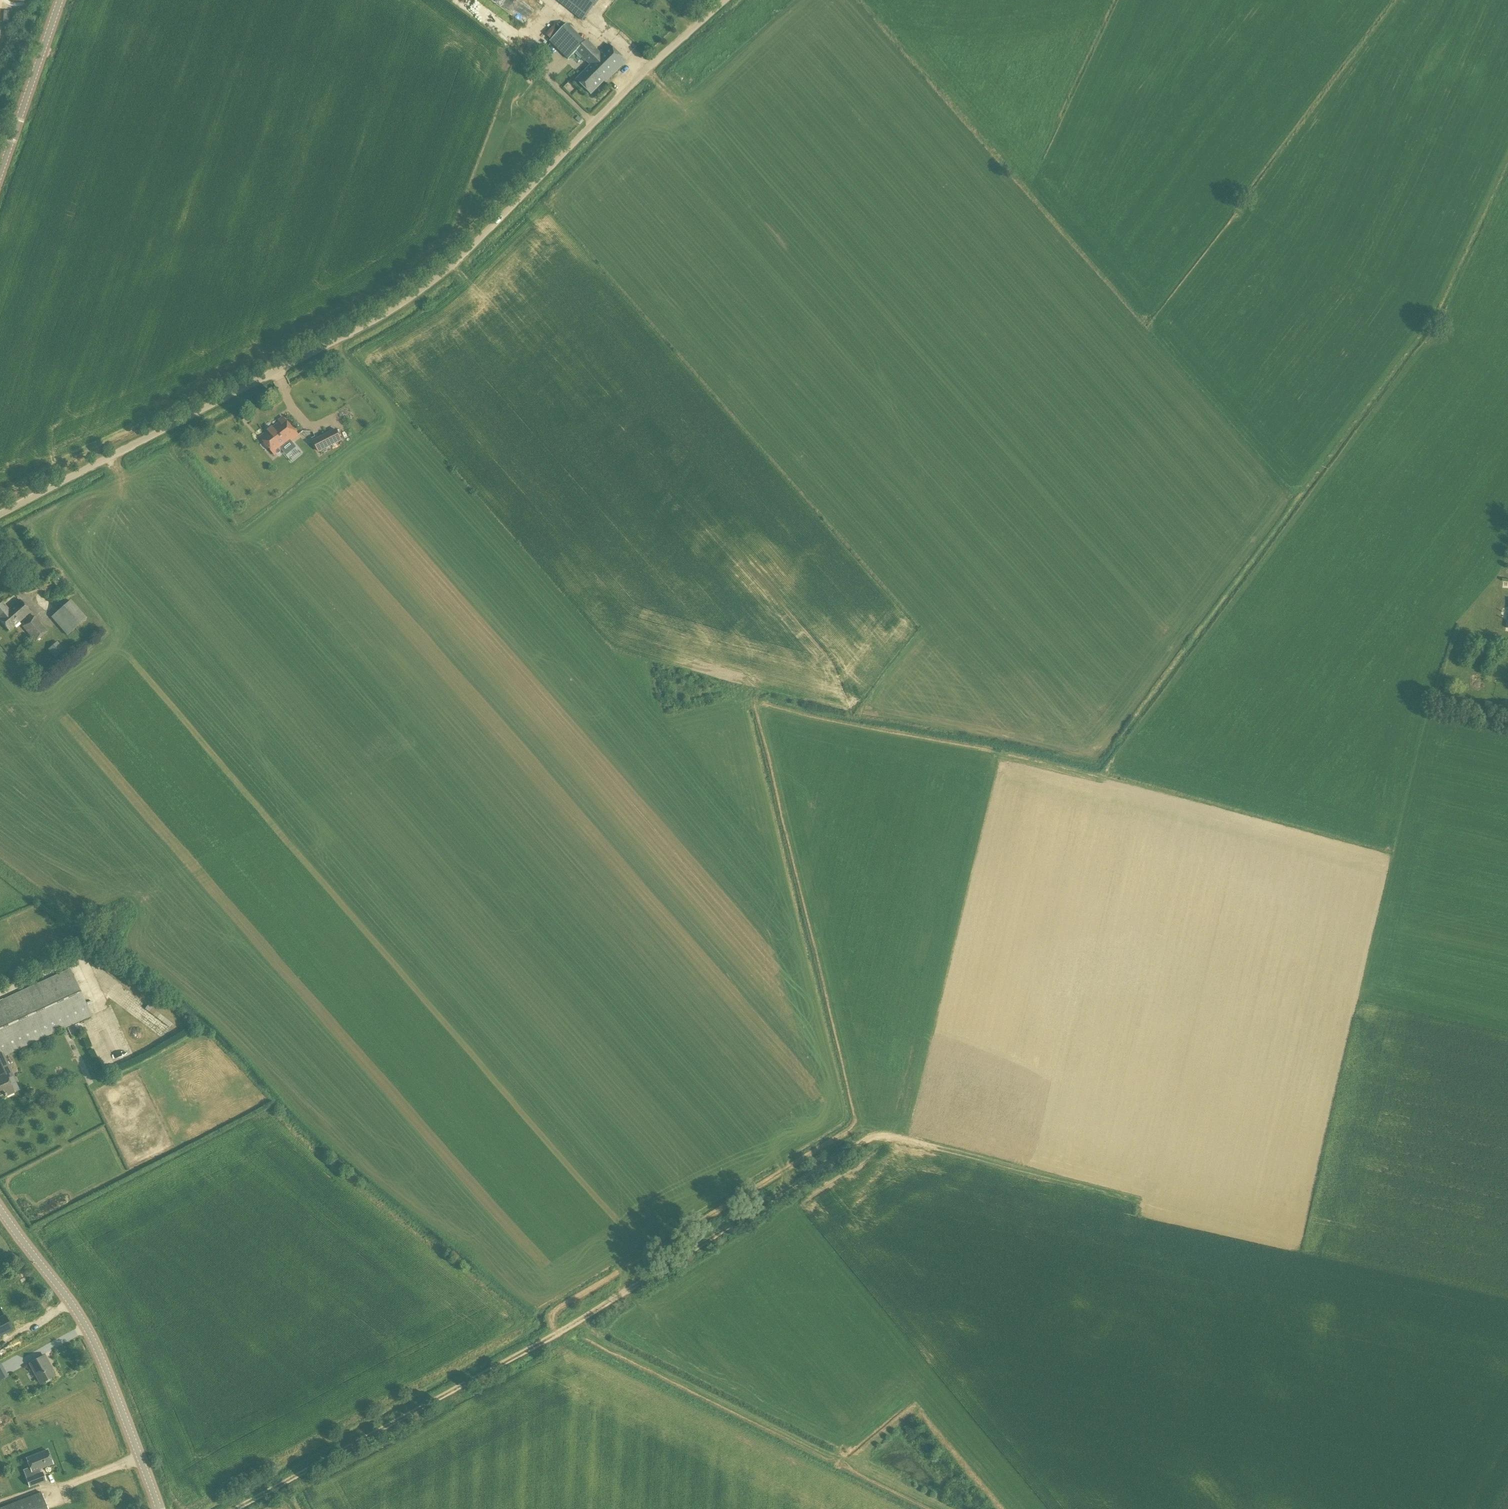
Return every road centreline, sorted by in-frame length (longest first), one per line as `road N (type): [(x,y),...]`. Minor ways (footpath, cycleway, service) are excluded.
road 1 (unclassified): [(0,513),(375,320),(440,276),(725,0)]
road 2 (tertiary): [(157,1508),(89,1334),(0,1212)]
road 3 (tertiary): [(0,166),(58,0)]

